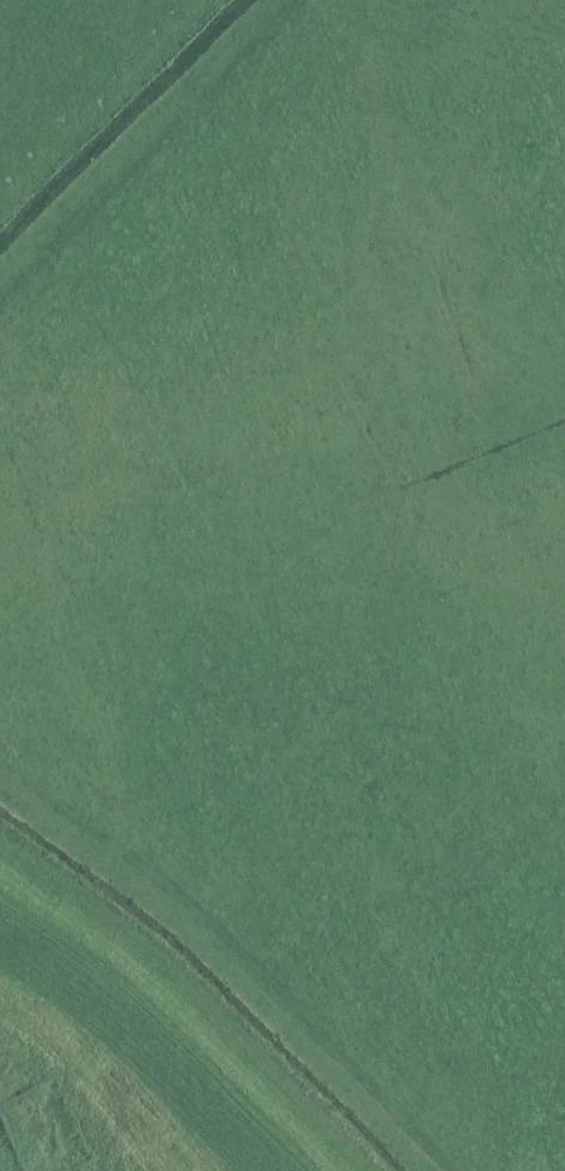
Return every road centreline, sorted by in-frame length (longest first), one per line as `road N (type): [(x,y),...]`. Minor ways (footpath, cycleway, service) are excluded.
road 1 (track): [(0,1004),(217,1170)]

